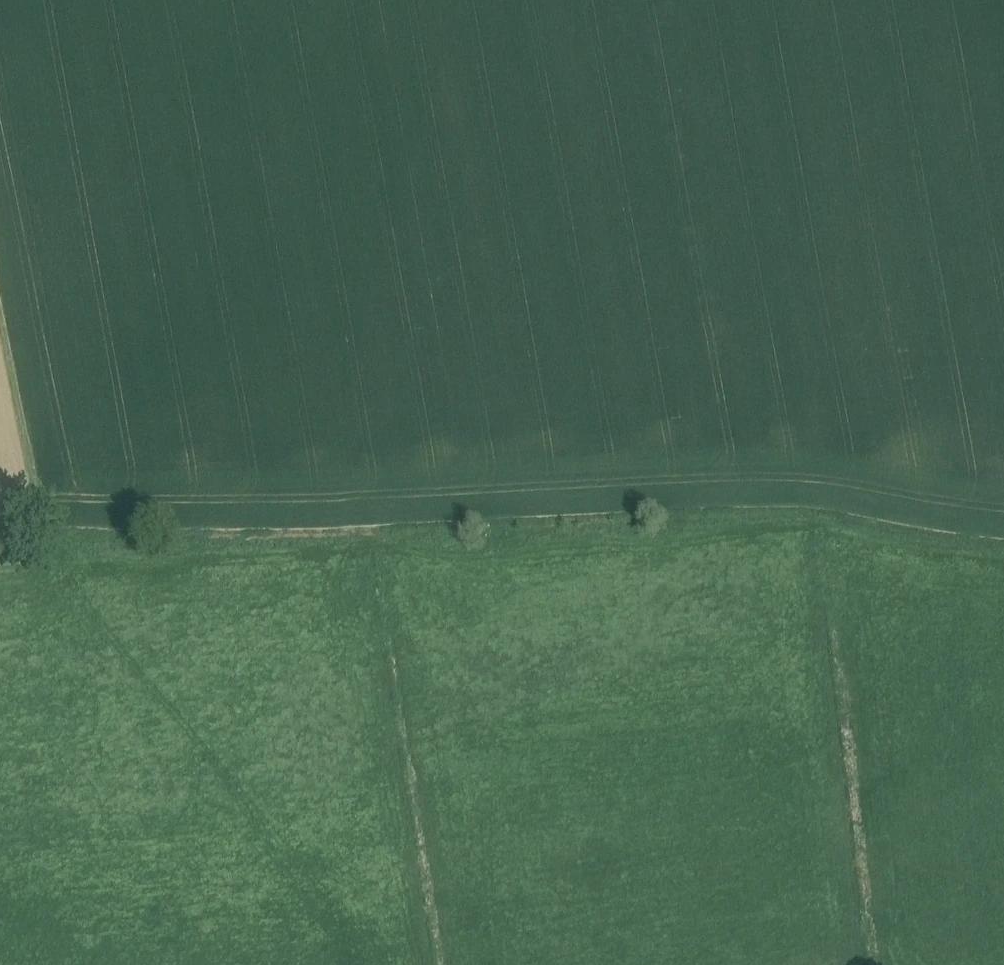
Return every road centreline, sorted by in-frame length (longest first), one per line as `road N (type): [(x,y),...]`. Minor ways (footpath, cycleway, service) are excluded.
road 1 (track): [(0,322),(55,580)]

